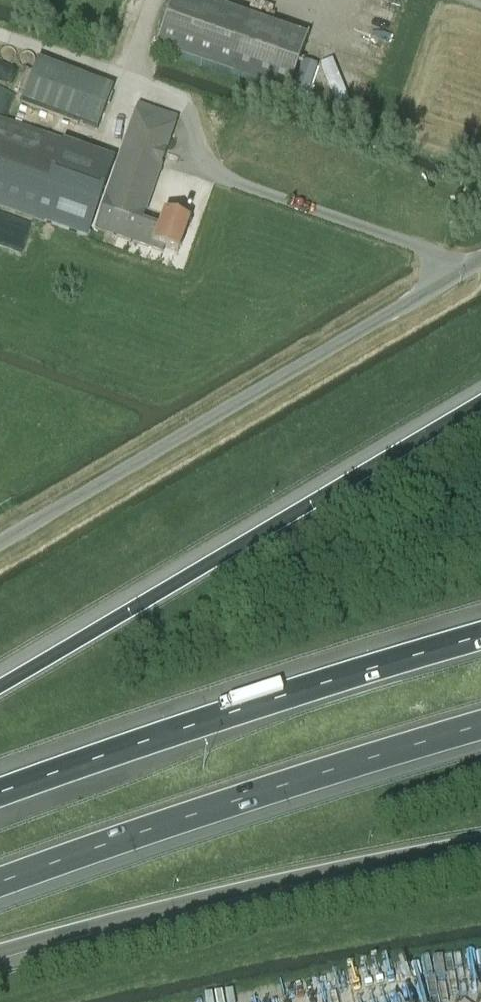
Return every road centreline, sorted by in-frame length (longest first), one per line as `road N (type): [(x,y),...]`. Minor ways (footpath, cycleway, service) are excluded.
road 1 (unclassified): [(0,541),(480,259)]
road 2 (motorway): [(480,394),(0,672)]
road 3 (motorway): [(480,636),(0,793)]
road 4 (motorway): [(0,882),(480,726)]
road 5 (motorway): [(0,951),(369,860),(480,843)]

